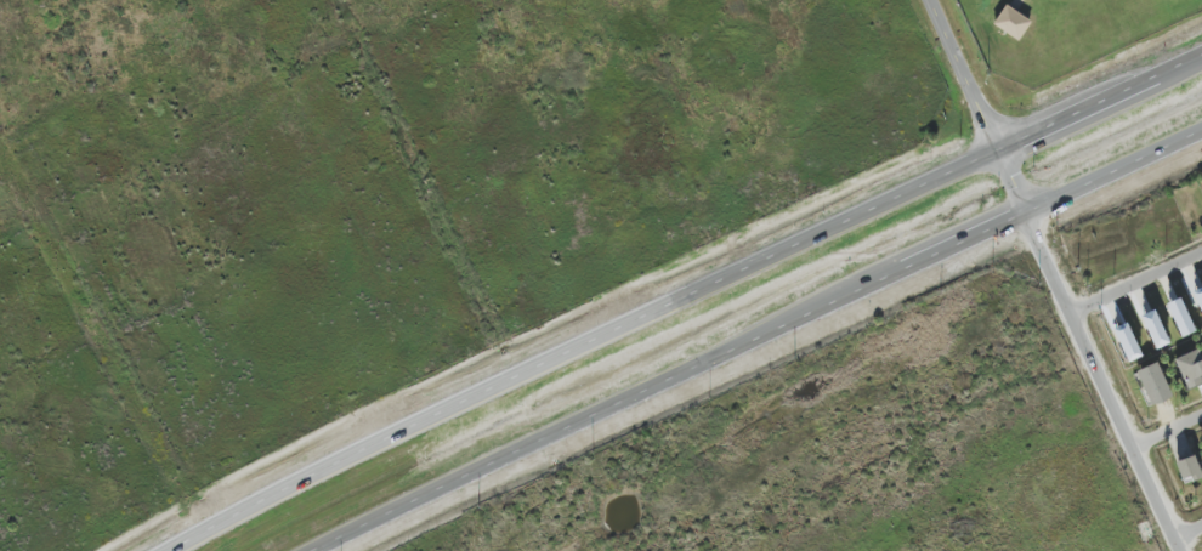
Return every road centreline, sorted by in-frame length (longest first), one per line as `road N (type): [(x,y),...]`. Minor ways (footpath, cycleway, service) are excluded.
road 1 (primary): [(1201,55),(475,386),(171,550)]
road 2 (primary): [(311,550),(483,455),(1201,124)]
road 3 (residential): [(1024,209),(1185,550)]
road 4 (tertiary): [(929,0),(1024,209)]
road 5 (residential): [(1068,313),(1201,252)]

